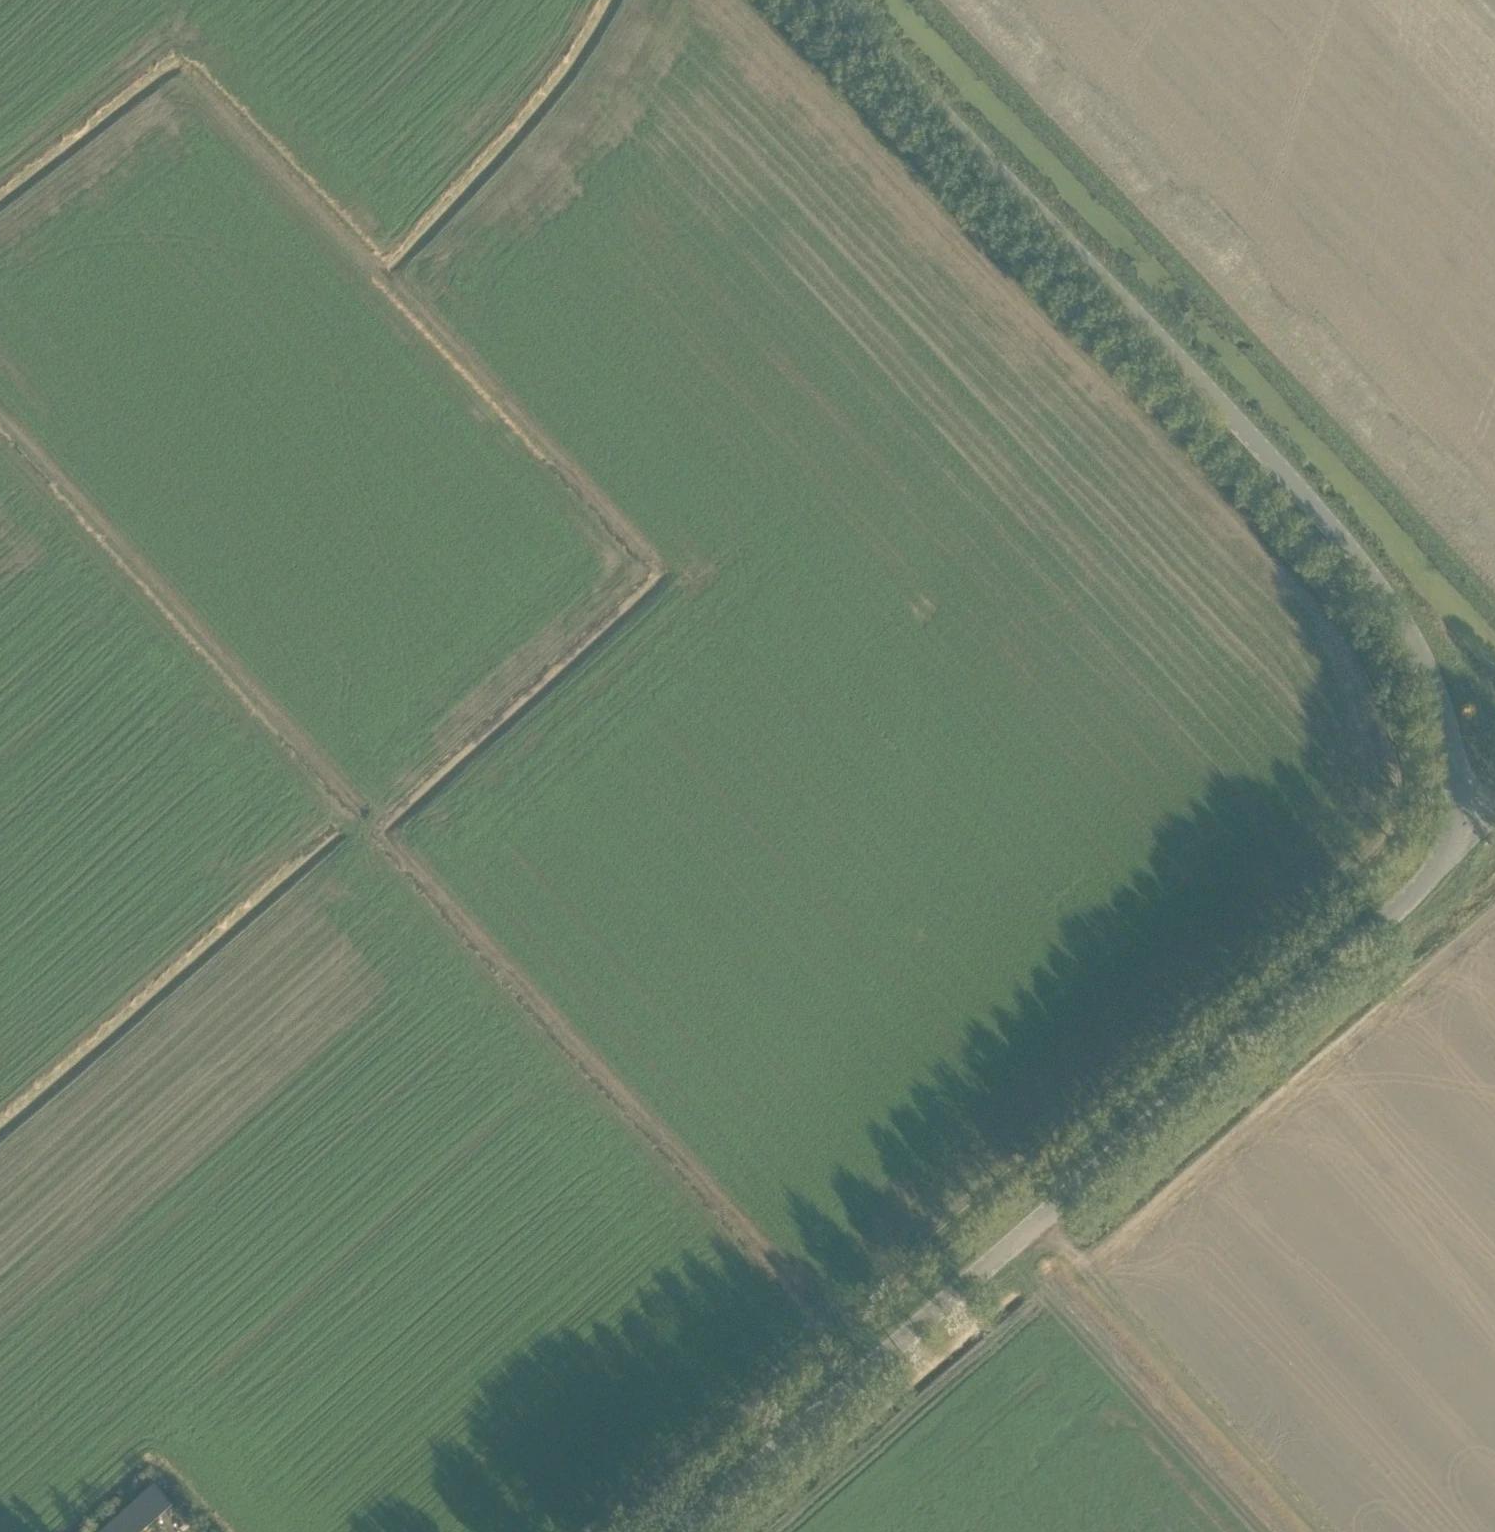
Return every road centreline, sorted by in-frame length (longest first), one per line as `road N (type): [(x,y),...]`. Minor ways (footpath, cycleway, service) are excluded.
road 1 (tertiary): [(676,1531),(1410,898),(1444,855),(1460,809)]
road 2 (tertiary): [(1460,809),(1452,740),(1421,656),(1341,536),(829,0)]

